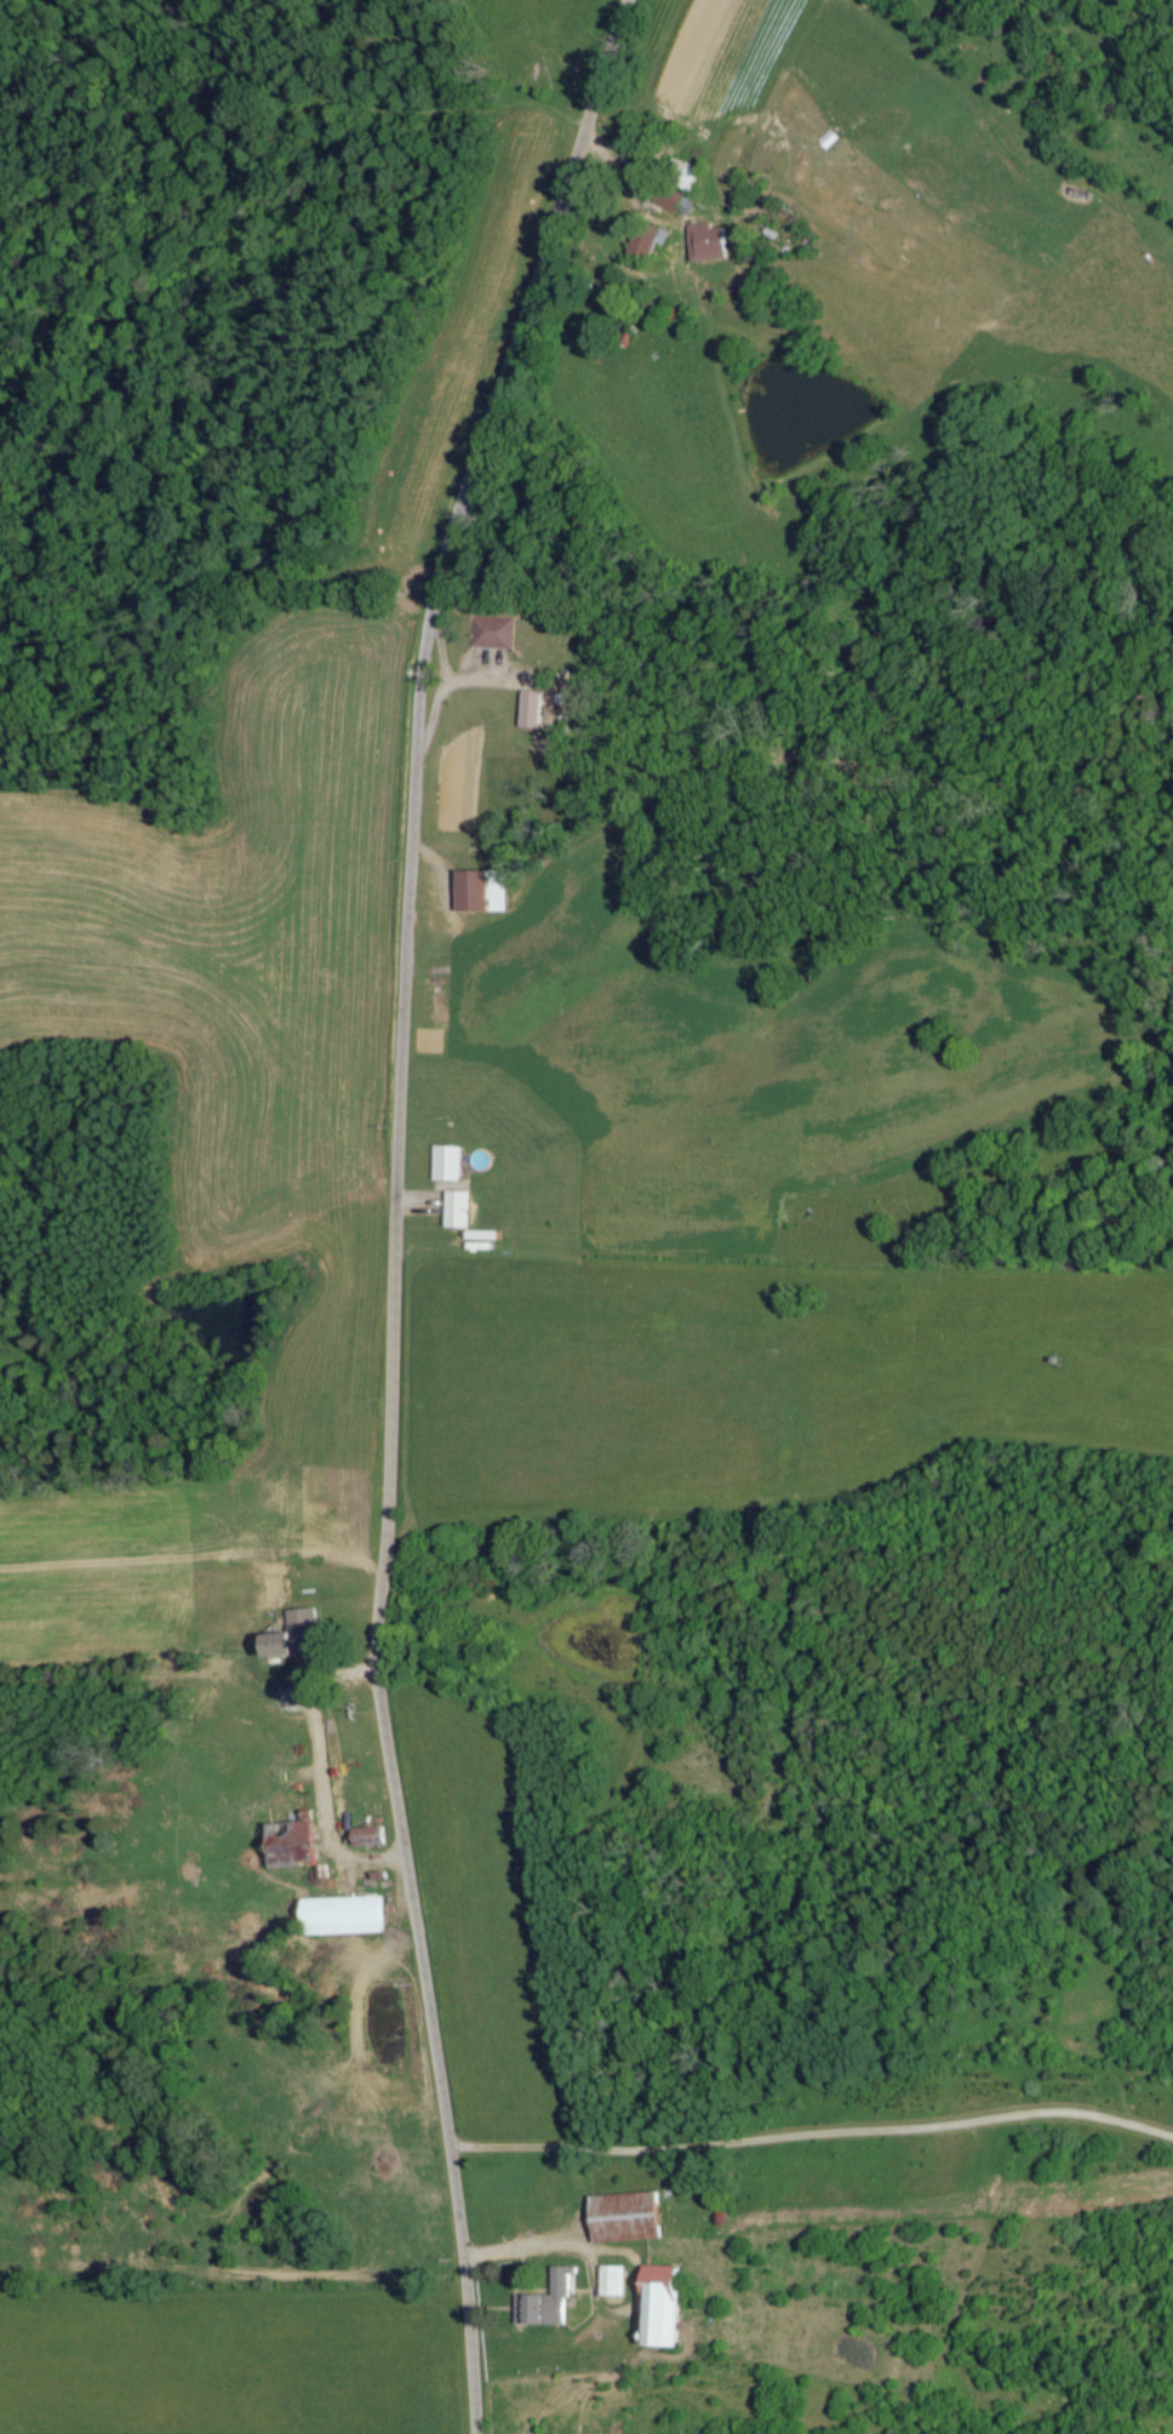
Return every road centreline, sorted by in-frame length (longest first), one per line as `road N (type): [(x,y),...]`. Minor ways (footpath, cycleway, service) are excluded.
road 1 (residential): [(478,2433),(467,2253),(380,1676),(424,669),(483,436),(629,0)]

